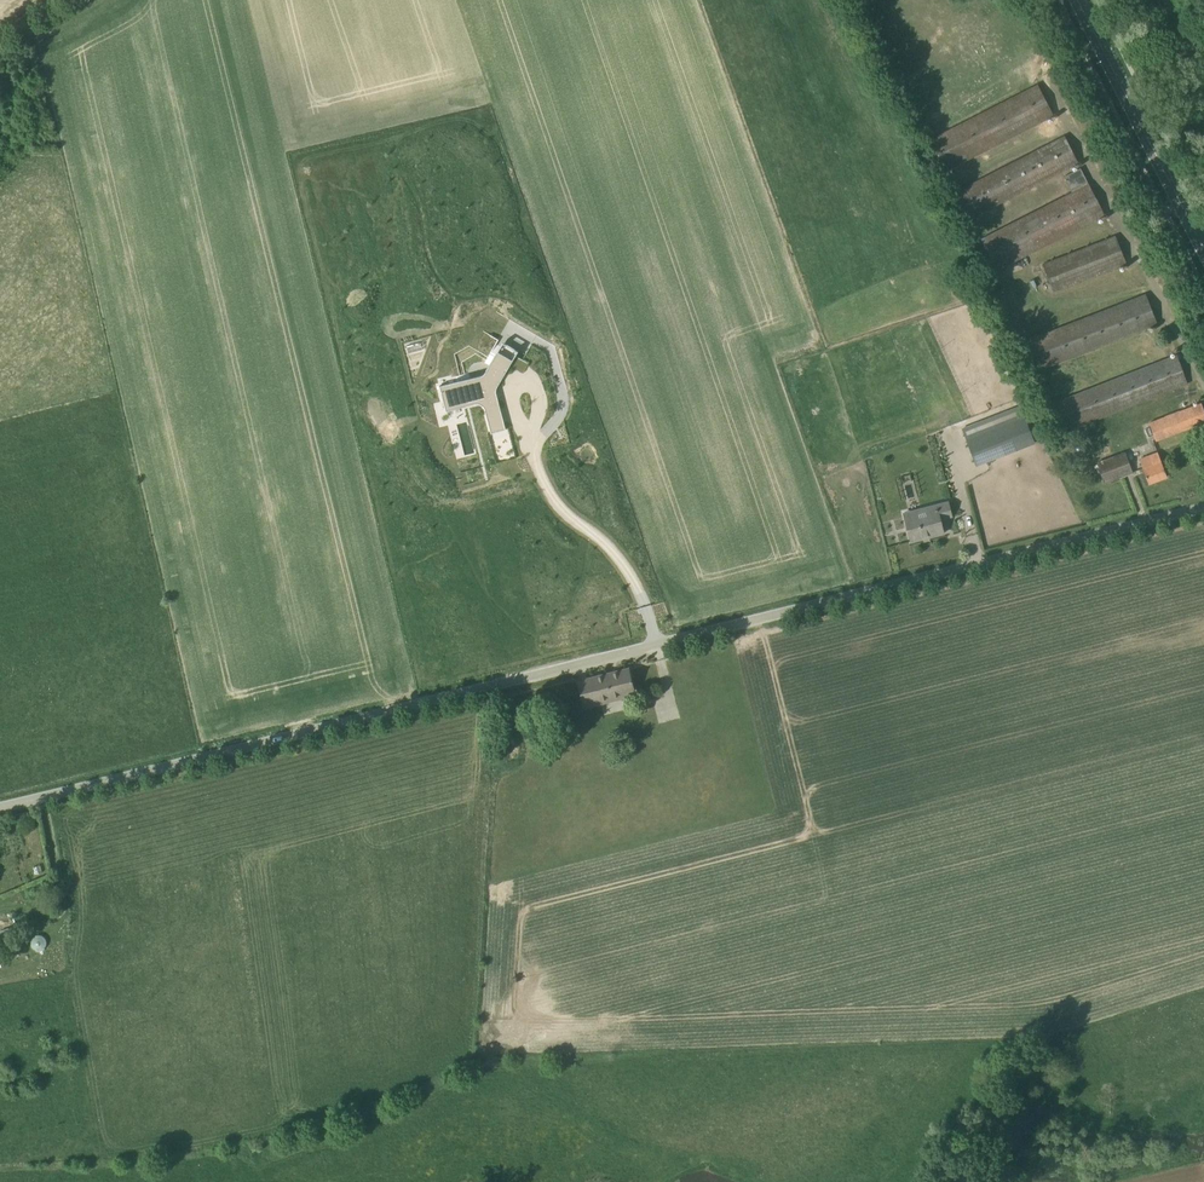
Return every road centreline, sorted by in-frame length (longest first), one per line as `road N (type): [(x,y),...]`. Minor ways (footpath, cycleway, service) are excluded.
road 1 (unclassified): [(0,804),(1203,509)]
road 2 (primary): [(1203,249),(1078,0)]

